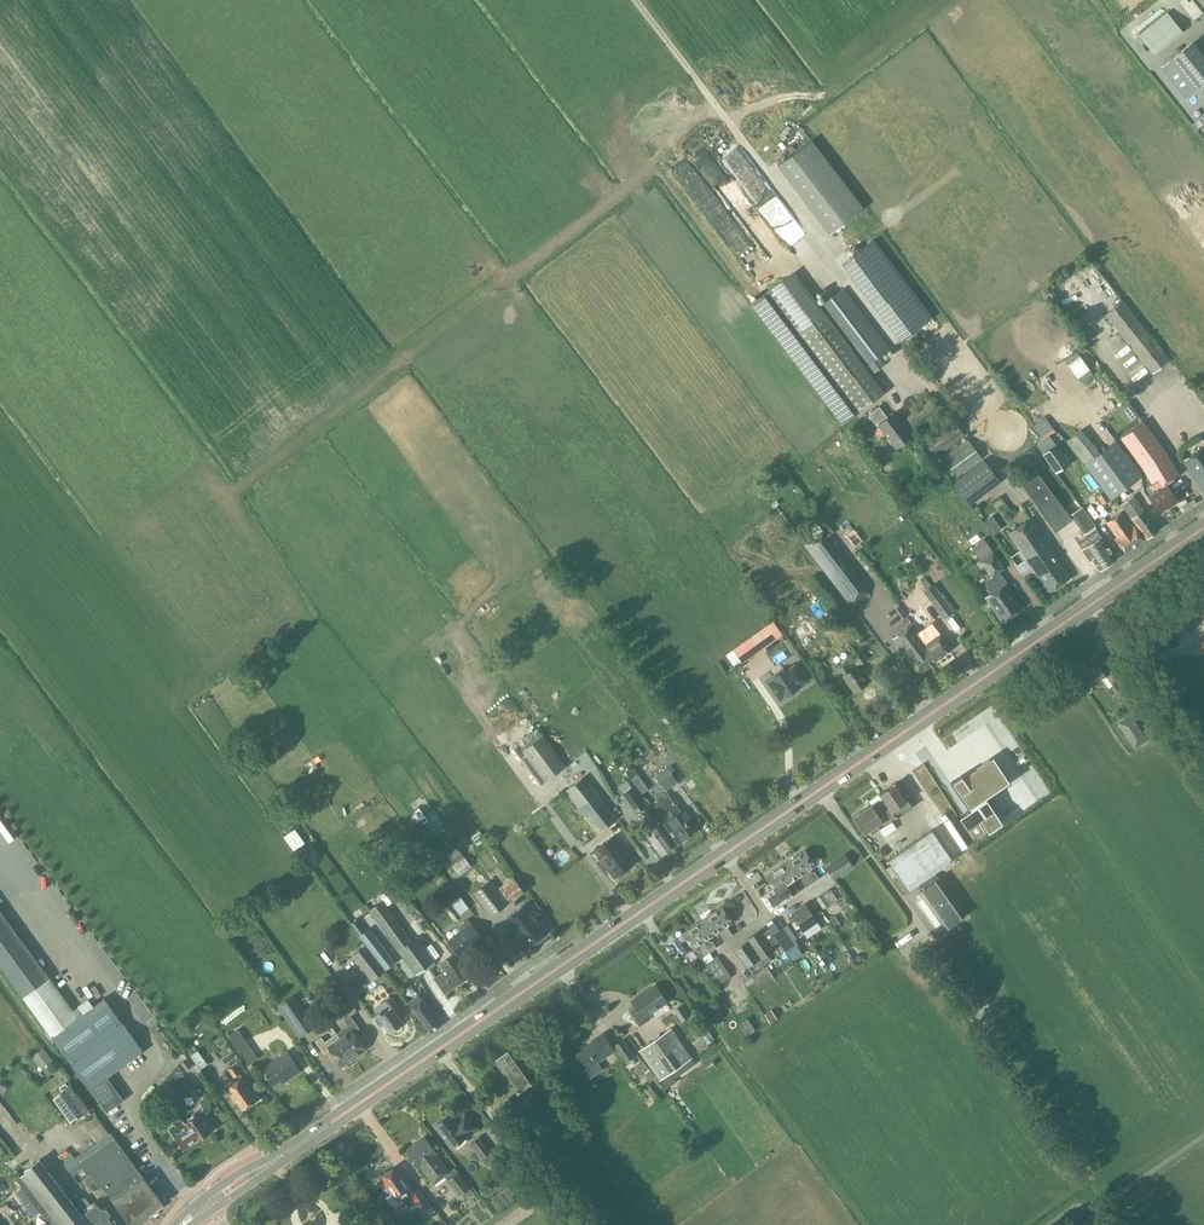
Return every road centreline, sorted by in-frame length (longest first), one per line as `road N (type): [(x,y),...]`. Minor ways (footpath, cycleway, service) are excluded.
road 1 (primary): [(202,1210),(1203,524)]
road 2 (track): [(1203,769),(1106,625)]
road 3 (track): [(555,1193),(455,1070)]

